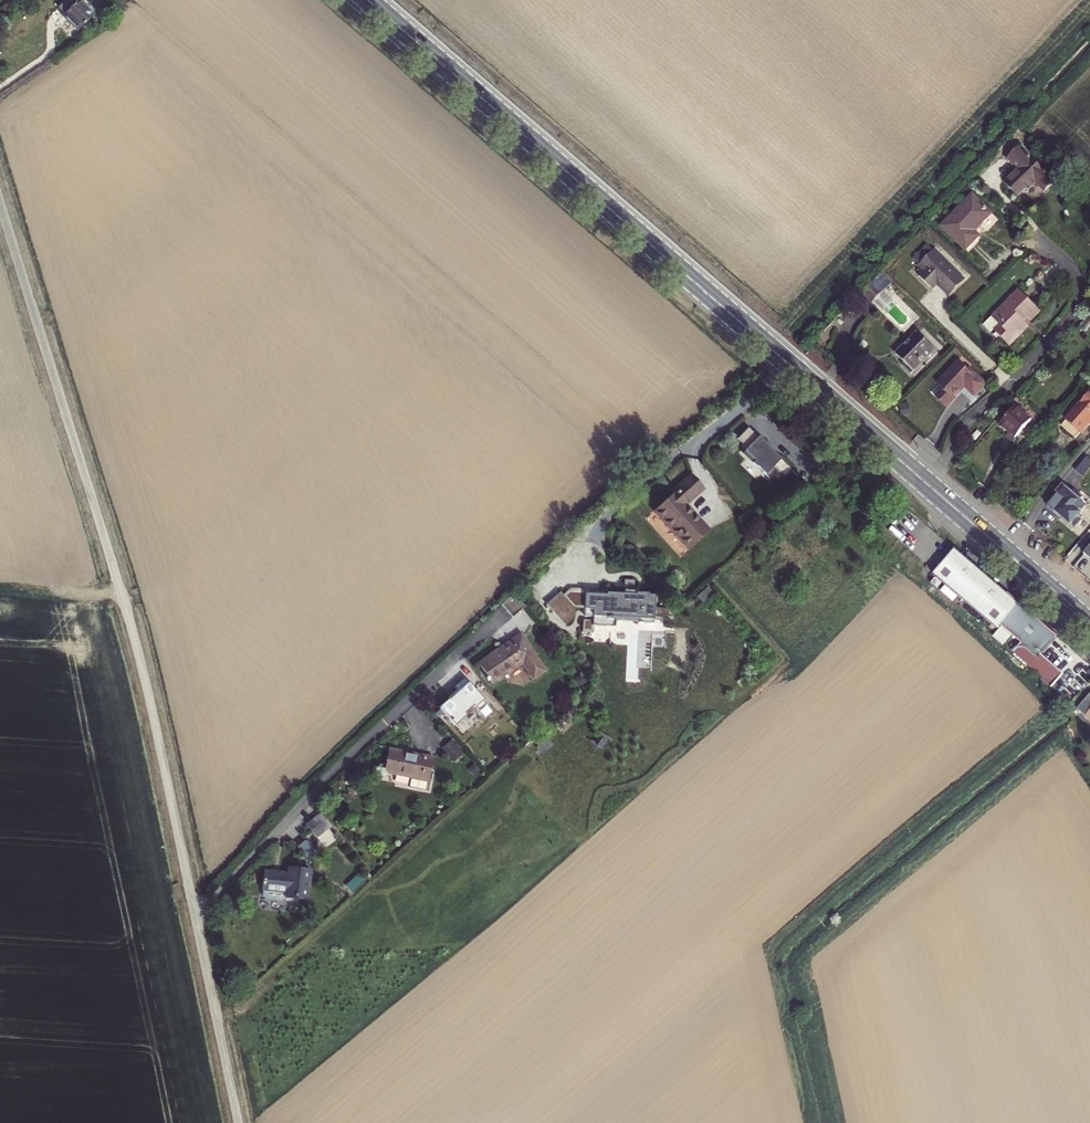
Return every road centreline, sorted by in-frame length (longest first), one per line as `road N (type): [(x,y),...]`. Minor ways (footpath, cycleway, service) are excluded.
road 1 (primary): [(1089,624),(367,0)]
road 2 (unclassified): [(195,916),(137,650),(0,204)]
road 3 (unclassified): [(195,916),(484,629)]
road 4 (unclassified): [(238,1122),(195,916)]

